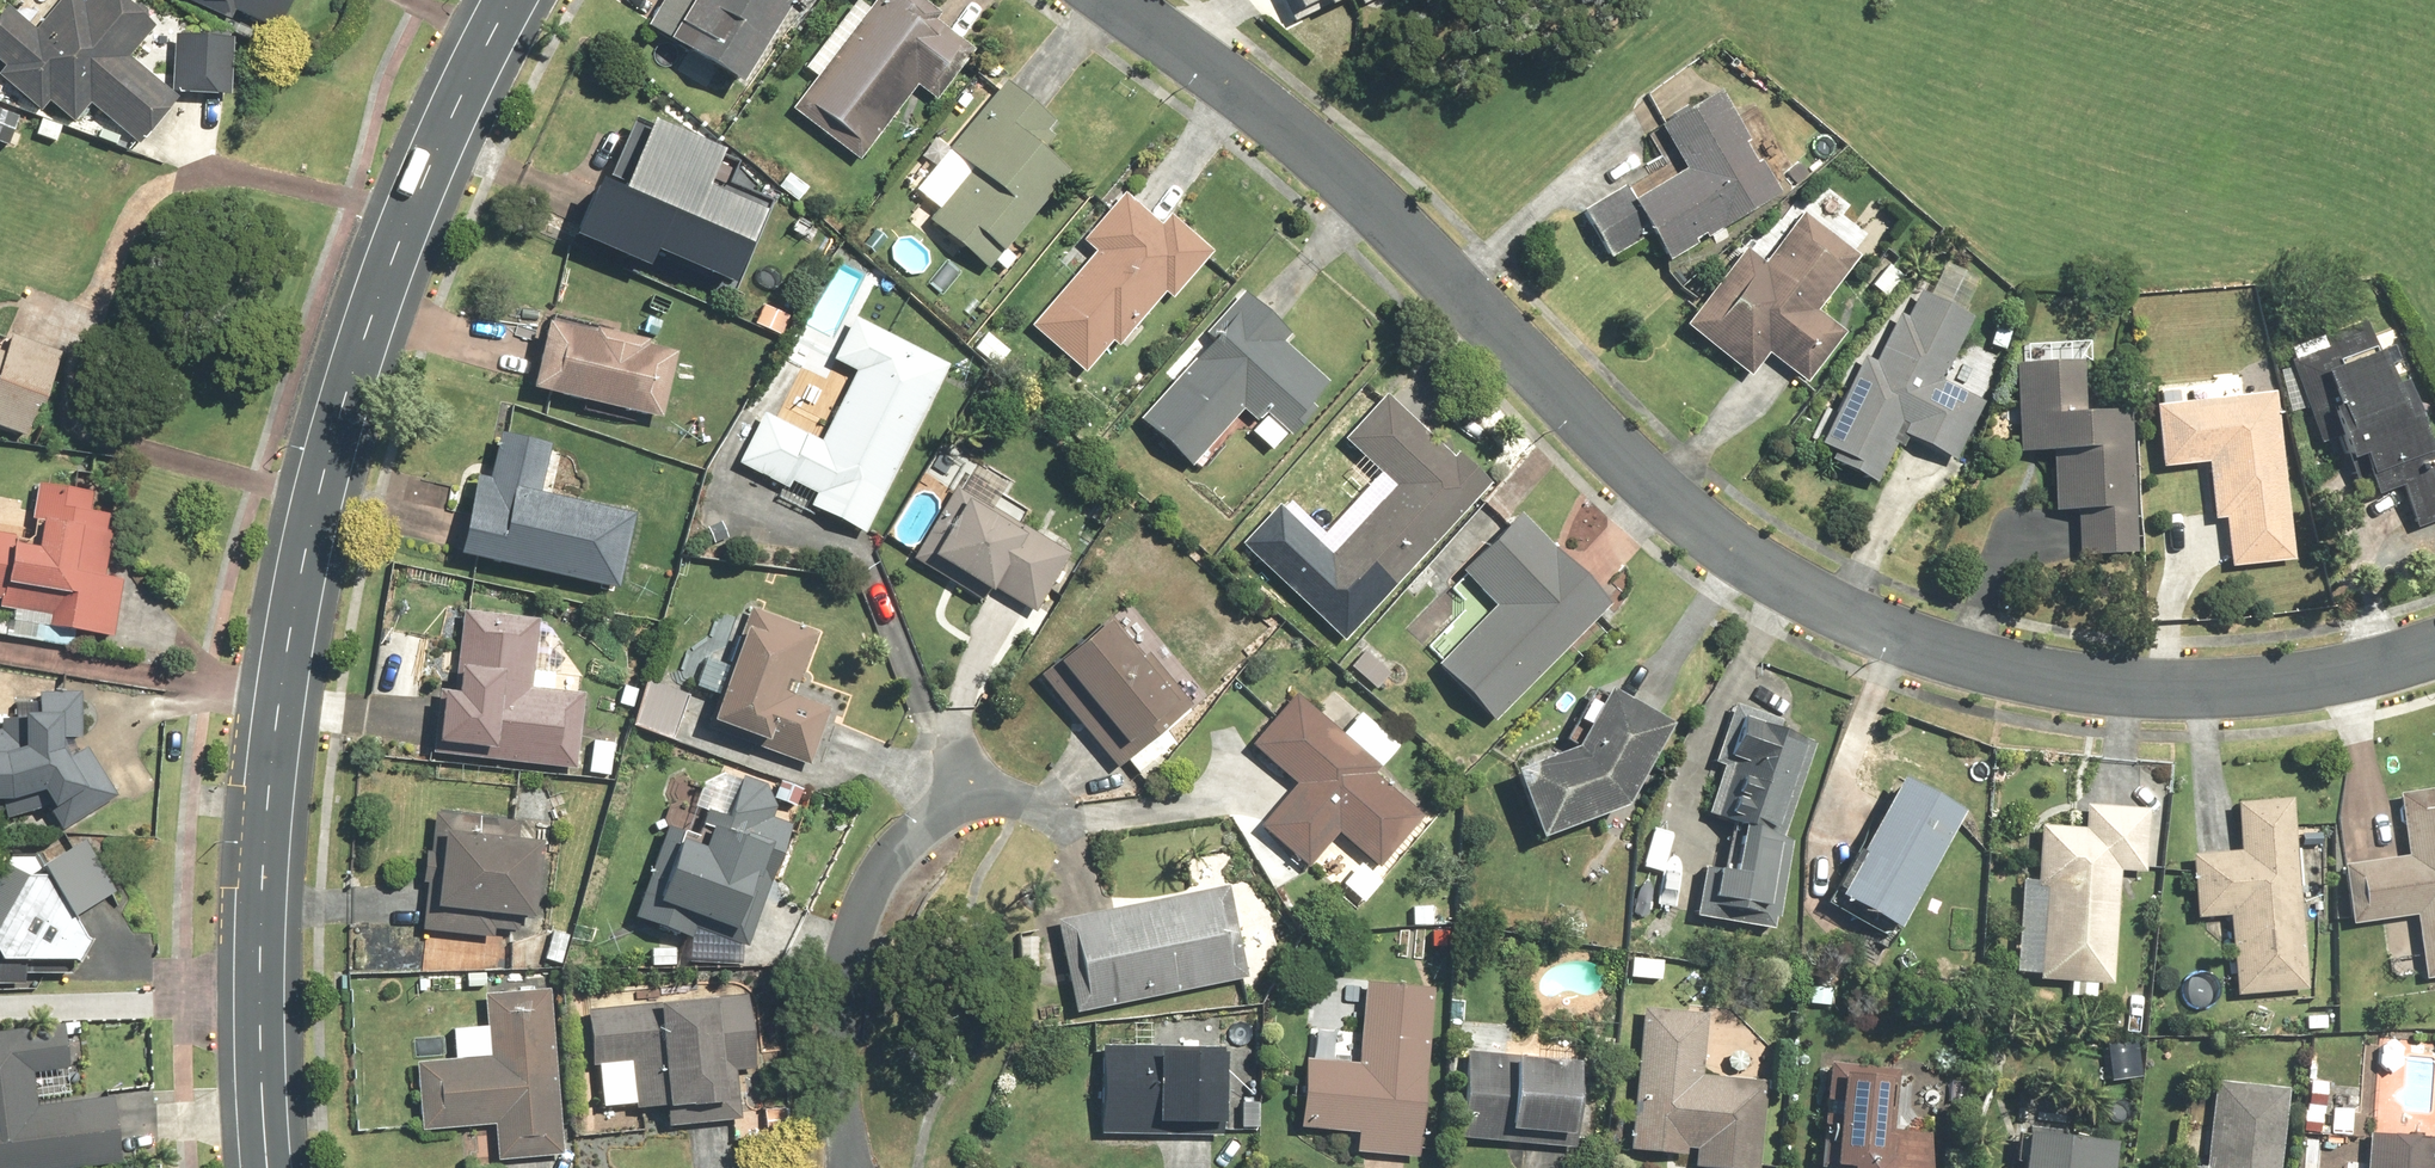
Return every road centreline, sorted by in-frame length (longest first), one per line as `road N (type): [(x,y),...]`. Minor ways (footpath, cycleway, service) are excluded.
road 1 (residential): [(1120,0),(1202,57),(1423,251),(1687,520),(1842,616),(1961,658),(2163,688),(2293,680),(2434,645)]
road 2 (tertiary): [(266,1167),(260,989),(273,767),(319,497),(398,240),(513,0)]
road 3 (residential): [(961,787),(884,862),(857,922),(855,1167)]

